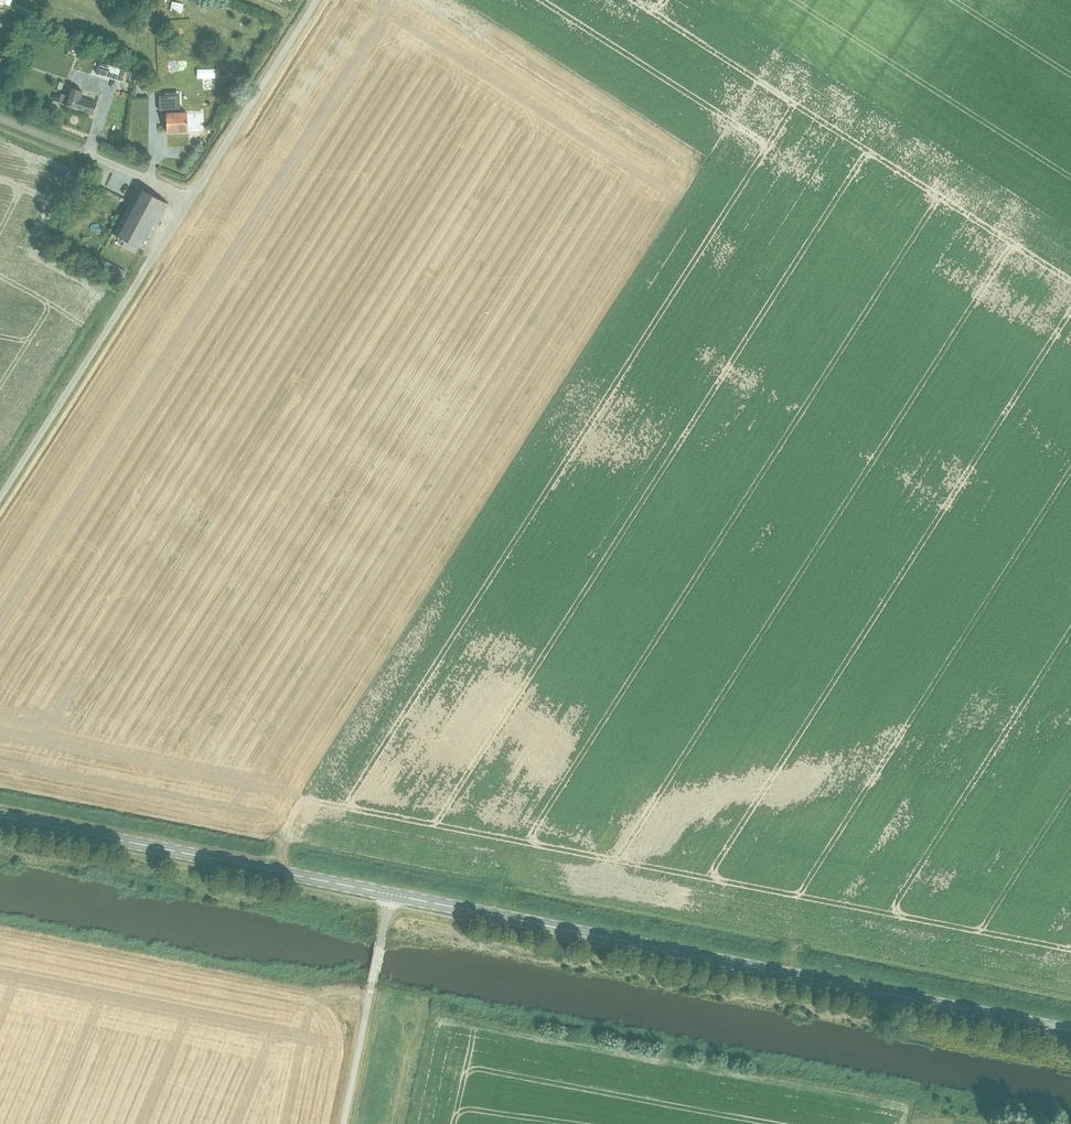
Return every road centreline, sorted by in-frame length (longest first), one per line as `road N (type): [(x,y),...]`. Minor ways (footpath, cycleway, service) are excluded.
road 1 (tertiary): [(1070,1032),(391,894)]
road 2 (tertiary): [(391,894),(0,818)]
road 3 (unclassified): [(0,498),(191,198)]
road 4 (unclassified): [(191,198),(317,0)]
road 5 (unclassified): [(343,1123),(391,894)]
road 6 (unclassified): [(0,120),(191,198)]

